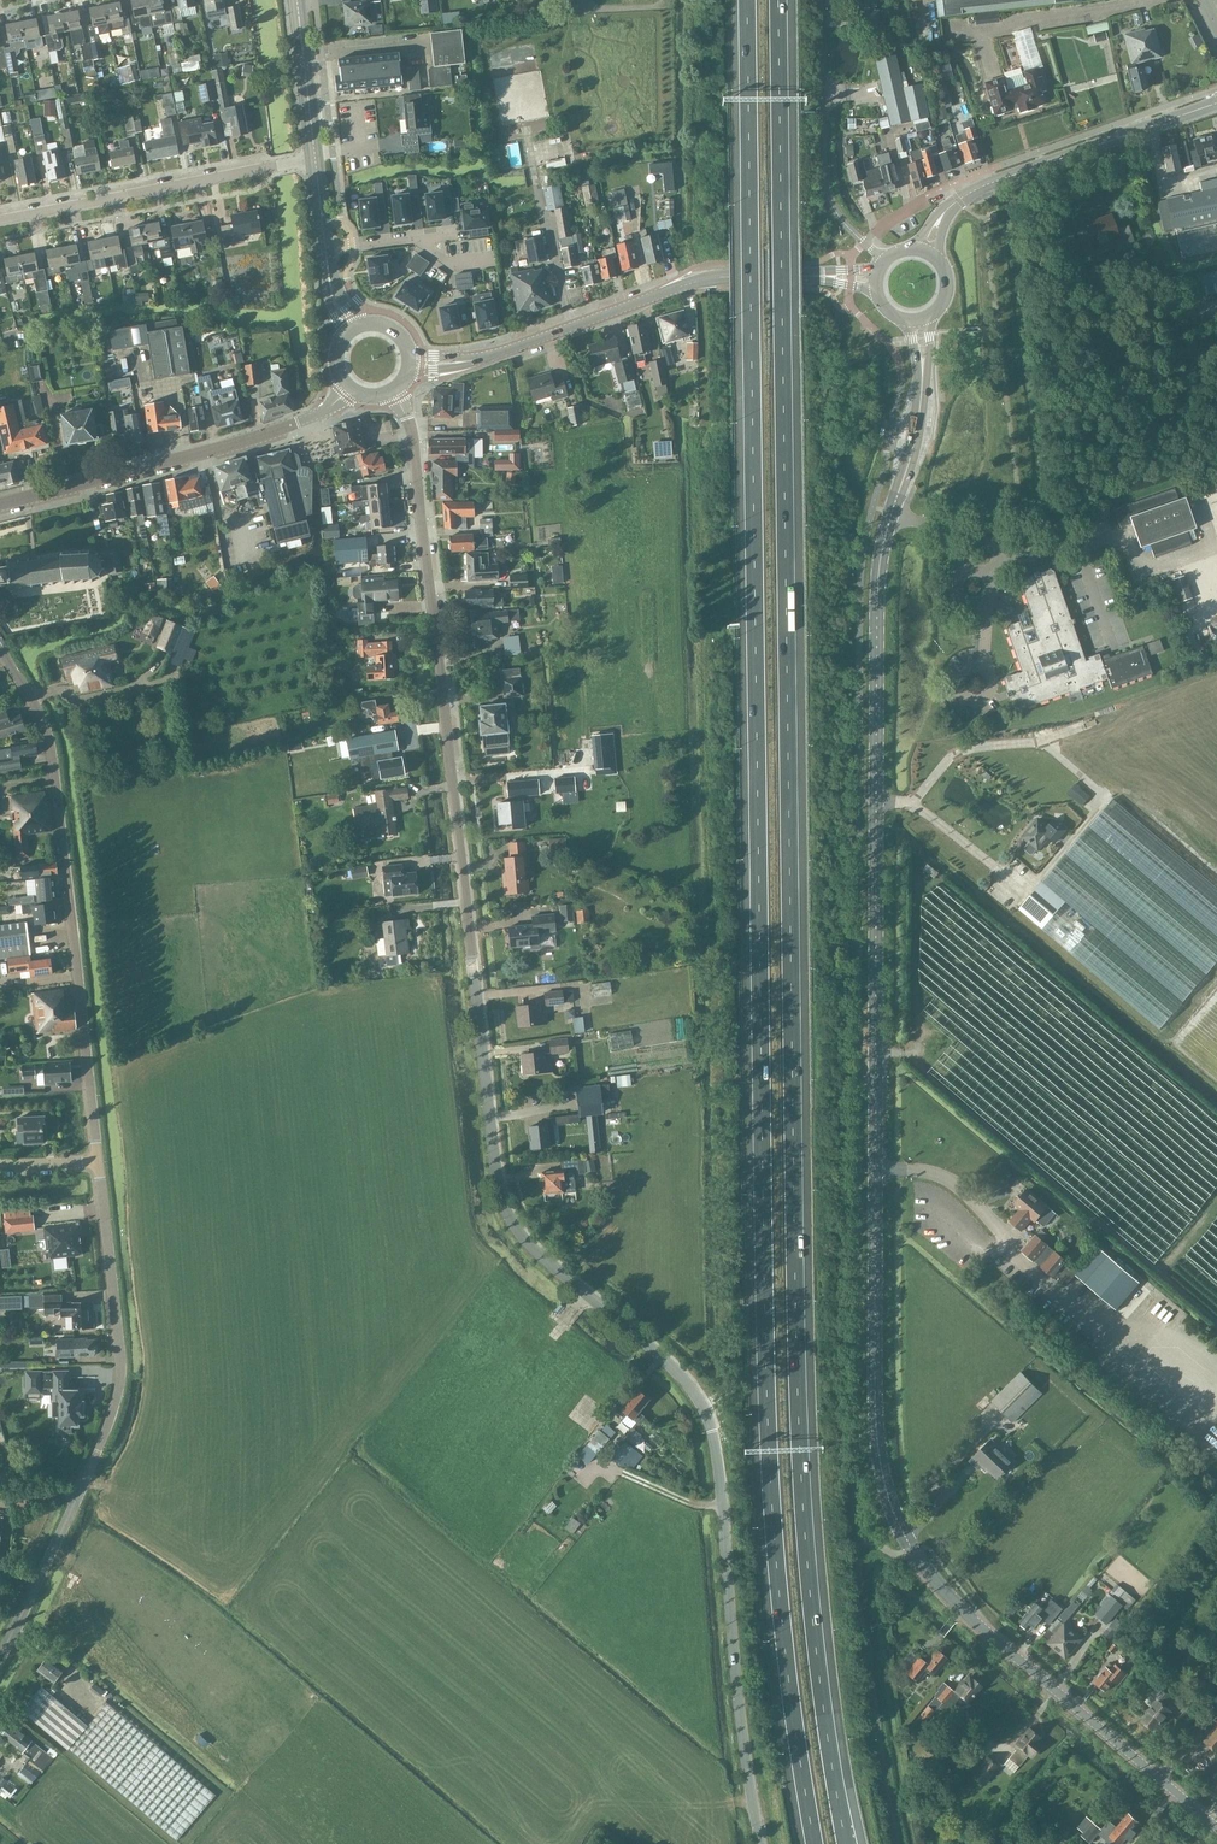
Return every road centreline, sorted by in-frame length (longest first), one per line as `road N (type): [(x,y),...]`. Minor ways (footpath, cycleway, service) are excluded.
road 1 (motorway): [(847,1843),(813,1610),(800,1434),(779,0)]
road 2 (motorway): [(747,0),(770,1461),(789,1682),(815,1843)]
road 3 (tertiary): [(1216,1827),(956,1603),(913,1550),(886,1488),(877,1424),(876,801),(879,578),(892,513)]
road 4 (unclassified): [(761,1843),(738,1716),(713,1430),(677,1369),(536,1252),(509,1215),(473,965)]
road 5 (track): [(1216,1321),(919,1066),(915,857)]
road 6 (residential): [(473,965),(408,419)]
road 7 (residential): [(100,1163),(49,746),(0,648)]
road 8 (tertiary): [(411,363),(509,351),(704,279),(820,276)]
road 9 (tertiary): [(1216,103),(959,198),(924,250)]
road 10 (residential): [(0,222),(315,158)]
road 11 (residential): [(0,506),(297,423)]
road 12 (residential): [(98,1451),(122,1370),(100,1163)]
road 13 (unclassified): [(822,0),(827,191),(843,222),(885,261)]
road 14 (unclassified): [(0,1661),(98,1451)]
road 15 (tertiary): [(892,513),(922,402),(919,320)]
road 16 (unclassified): [(1018,1239),(1007,1250),(1118,1348)]
road 17 (tertiary): [(315,158),(297,0)]
road 18 (unclassified): [(1118,1348),(1216,1435)]

